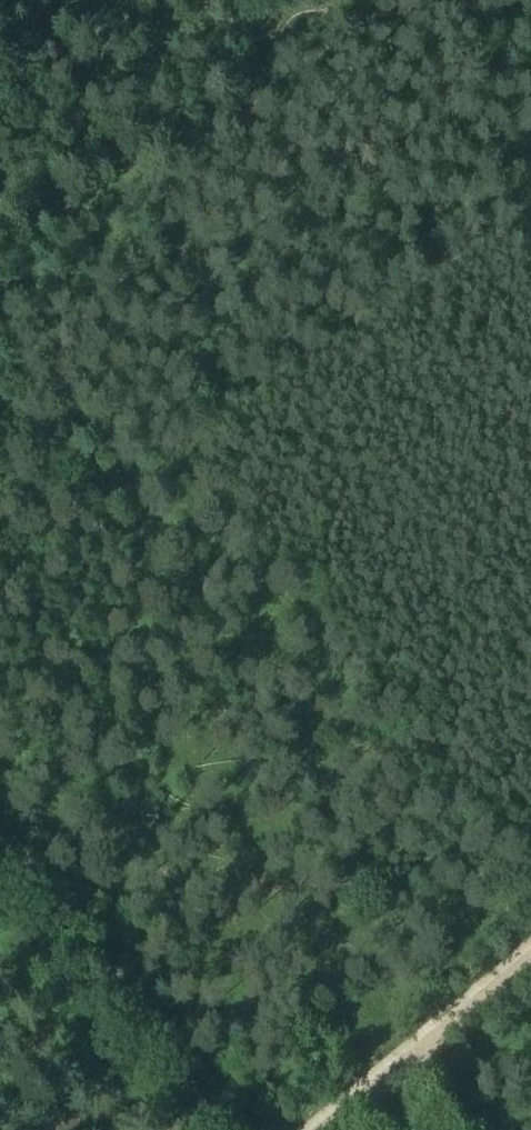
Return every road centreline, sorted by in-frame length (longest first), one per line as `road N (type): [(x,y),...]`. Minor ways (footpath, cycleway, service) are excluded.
road 1 (track): [(0,395),(45,467),(76,493),(100,498),(530,212)]
road 2 (track): [(0,836),(227,1129)]
road 3 (track): [(325,1129),(530,959)]

